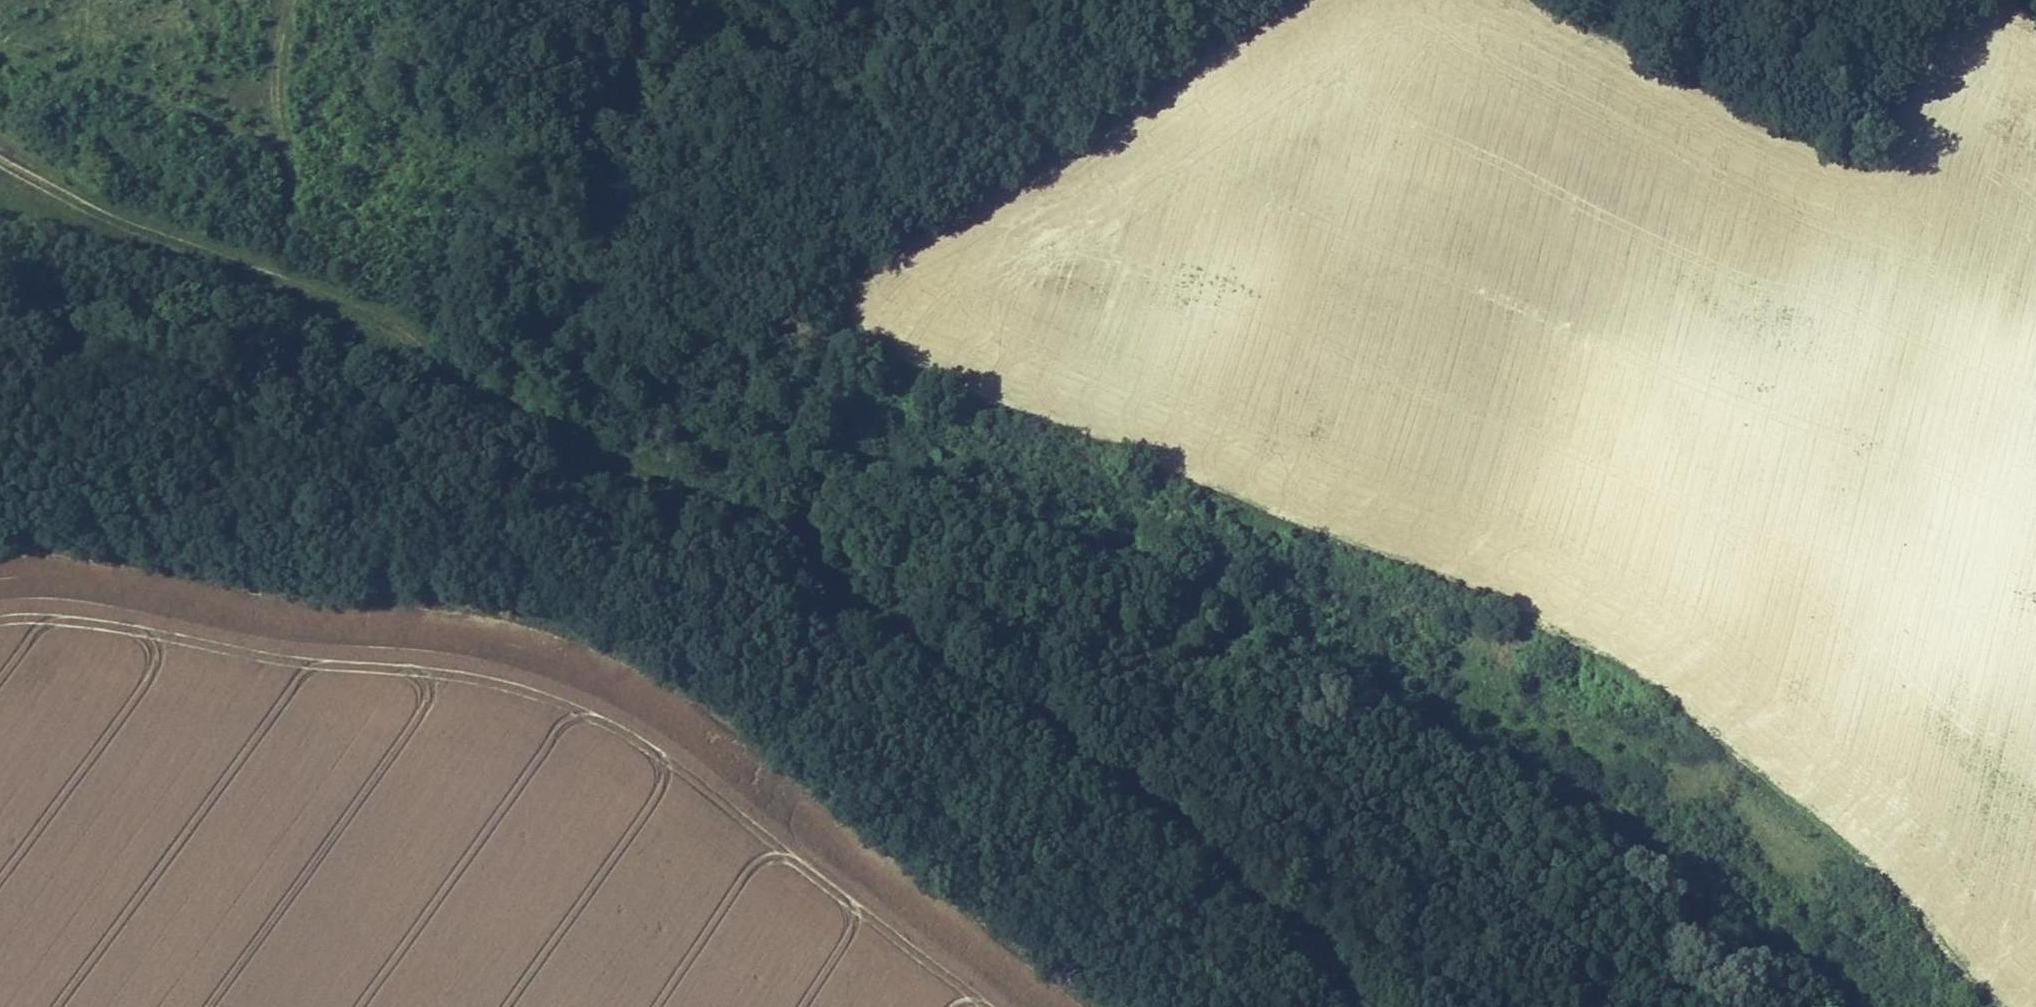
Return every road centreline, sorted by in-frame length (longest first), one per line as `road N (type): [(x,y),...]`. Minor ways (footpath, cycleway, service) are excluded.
road 1 (track): [(1362,1006),(1314,941),(1022,709),(866,631),(786,529),(493,409),(398,324),(0,148)]

